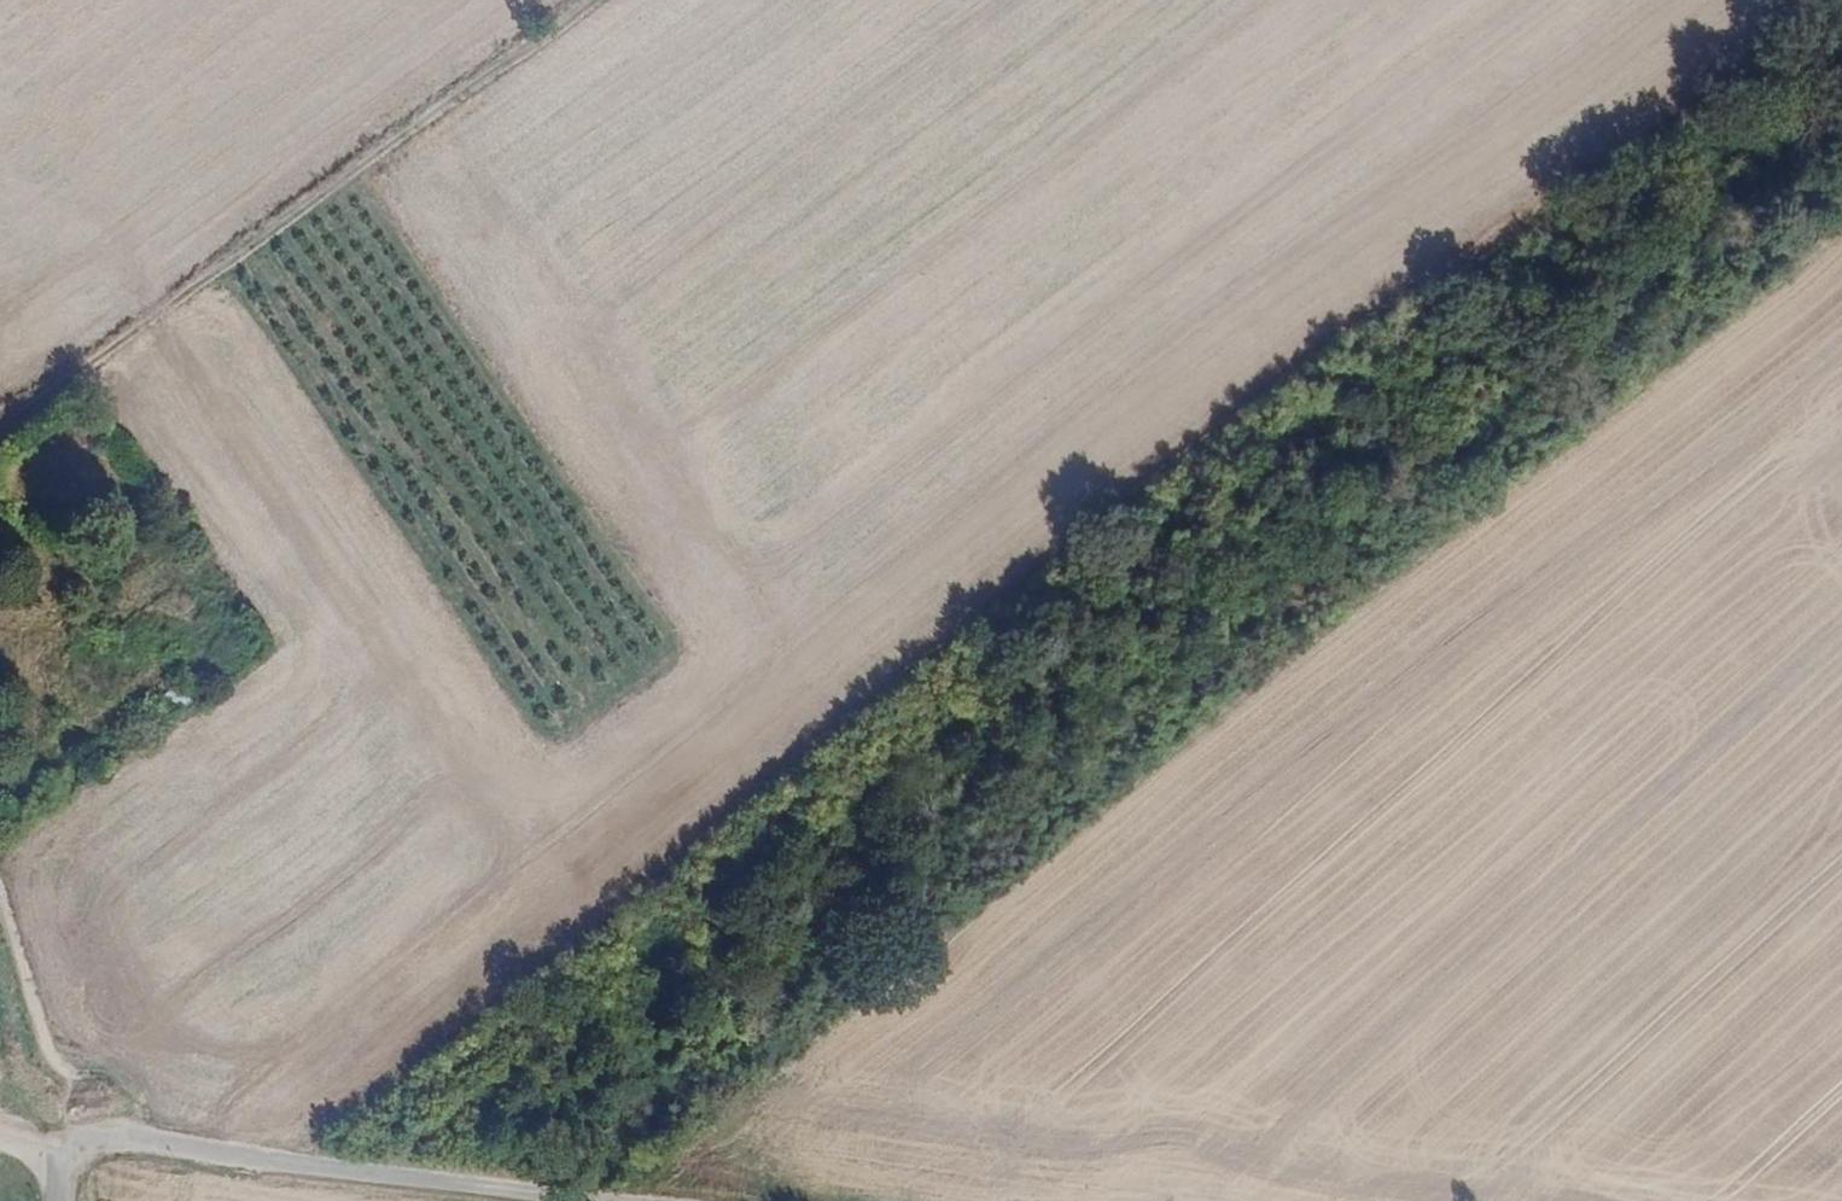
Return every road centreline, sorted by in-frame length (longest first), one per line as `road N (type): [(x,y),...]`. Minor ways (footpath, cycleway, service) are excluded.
road 1 (track): [(612,0),(0,440)]
road 2 (unclassified): [(52,1136),(612,1200)]

